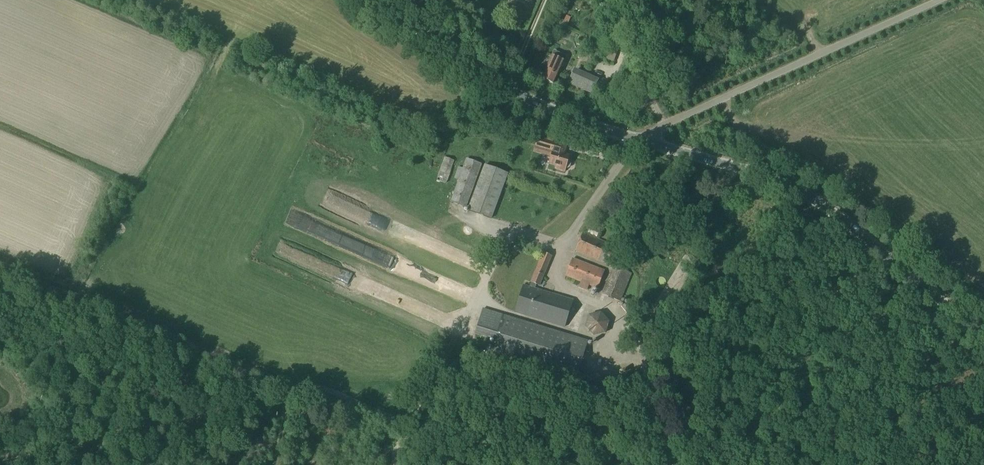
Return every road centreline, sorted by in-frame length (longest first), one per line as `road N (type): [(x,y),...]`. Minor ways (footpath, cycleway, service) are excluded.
road 1 (tertiary): [(632,137),(793,188),(983,332)]
road 2 (unclassified): [(632,137),(941,0)]
road 3 (track): [(288,391),(0,463)]
road 4 (tertiary): [(379,0),(497,82),(632,137)]

